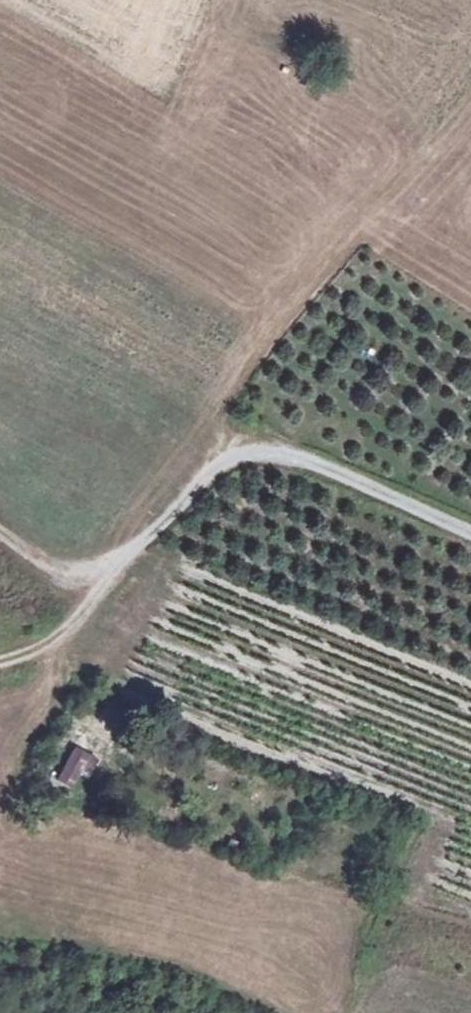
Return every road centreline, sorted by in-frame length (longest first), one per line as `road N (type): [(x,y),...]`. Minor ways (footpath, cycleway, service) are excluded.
road 1 (track): [(470,110),(309,279),(245,376),(212,464)]
road 2 (track): [(116,570),(212,464),(258,445),(470,532)]
road 3 (track): [(0,669),(45,652),(116,570)]
road 4 (track): [(116,570),(56,567),(0,533)]

